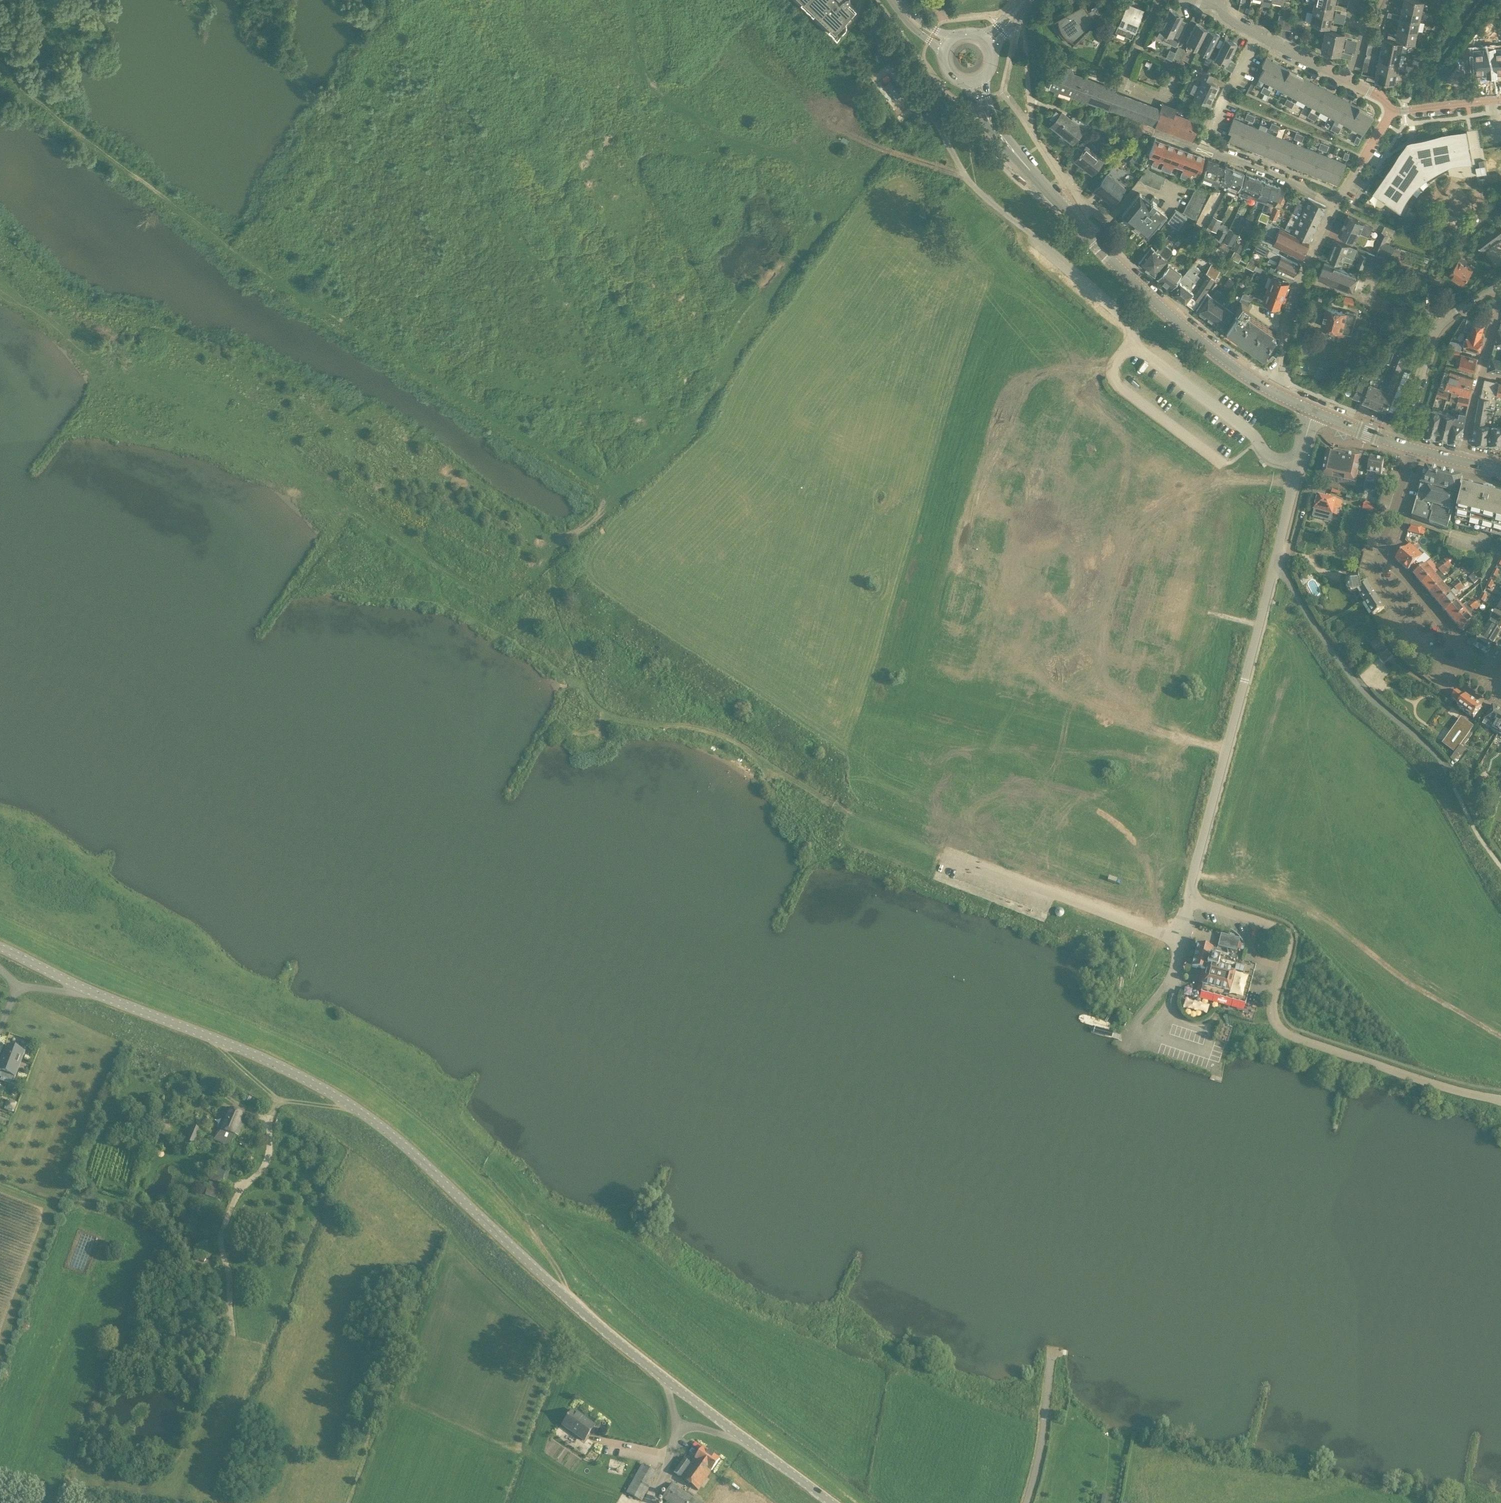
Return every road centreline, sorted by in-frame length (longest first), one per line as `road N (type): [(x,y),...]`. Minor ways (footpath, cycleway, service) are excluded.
road 1 (unclassified): [(831,1502),(669,1382),(348,1099),(0,946)]
road 2 (unclassified): [(1190,901),(1315,410)]
road 3 (unclassified): [(1500,1101),(1286,1033),(1271,1007),(1286,954),(1282,932),(1190,901)]
road 4 (primary): [(1279,393),(1158,305),(1035,176)]
road 5 (residential): [(1279,393),(1288,307),(1339,204)]
road 6 (residential): [(1399,443),(1435,333),(1500,285)]
road 7 (unclassified): [(1026,1502),(1051,1360),(1067,1353)]
road 8 (residential): [(1459,669),(1440,662),(1405,625),(1376,582),(1381,556)]
road 9 (residential): [(1339,204),(1201,149)]
road 10 (residential): [(1459,669),(1456,645),(1381,556)]

